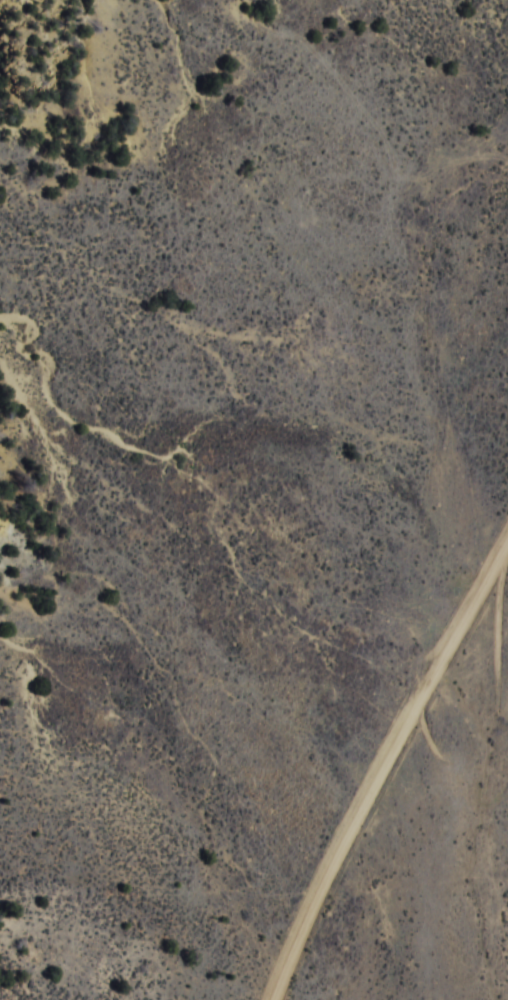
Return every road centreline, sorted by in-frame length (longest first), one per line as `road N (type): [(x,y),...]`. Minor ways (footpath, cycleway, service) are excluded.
road 1 (residential): [(306,999),(336,929),(507,613)]

